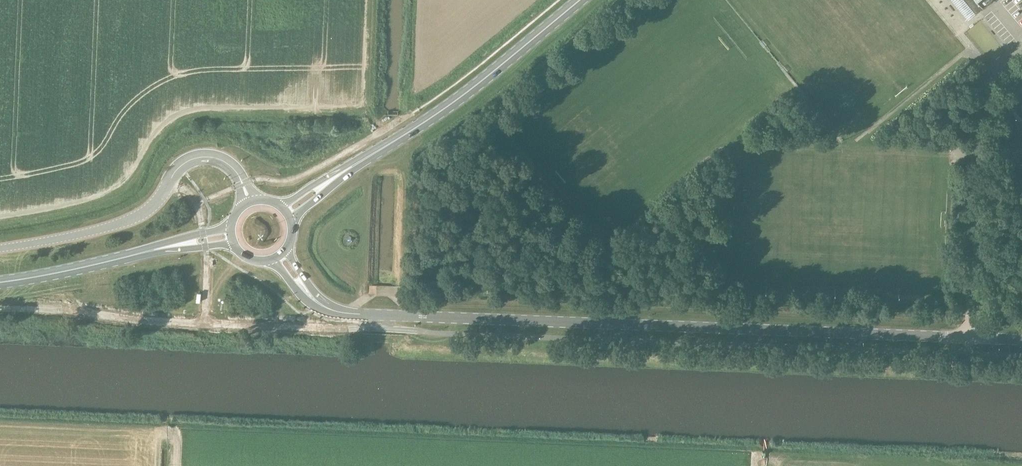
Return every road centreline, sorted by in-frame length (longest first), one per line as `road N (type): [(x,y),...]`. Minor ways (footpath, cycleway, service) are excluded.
road 1 (unclassified): [(968,338),(369,315),(318,303)]
road 2 (unclassified): [(968,338),(978,96),(1021,52)]
road 3 (primary): [(352,166),(468,91),(579,0)]
road 4 (unclassified): [(0,249),(135,217),(194,158),(221,160),(239,178)]
road 5 (track): [(392,142),(406,168),(402,305)]
road 6 (primary): [(153,250),(0,282)]
road 7 (track): [(363,159),(363,300)]

